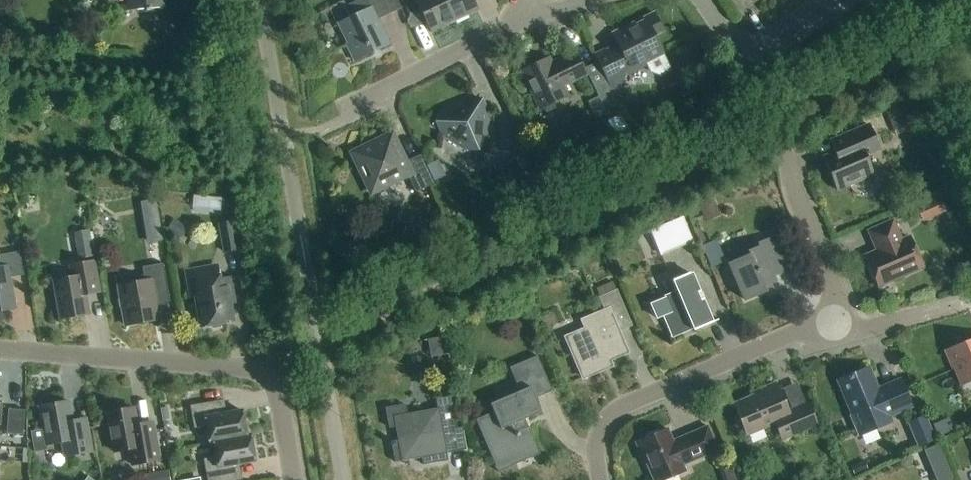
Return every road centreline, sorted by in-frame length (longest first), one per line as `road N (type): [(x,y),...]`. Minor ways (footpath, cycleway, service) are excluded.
road 1 (track): [(935,49),(319,341)]
road 2 (unclassified): [(343,479),(259,0)]
road 3 (residential): [(0,350),(262,374),(280,409),(293,479)]
road 4 (residential): [(599,479),(597,440),(624,408),(835,324)]
road 5 (residential): [(835,324),(827,273),(744,51)]
road 6 (residential): [(349,108),(521,21)]
road 7 (residential): [(835,324),(862,332),(970,298)]

